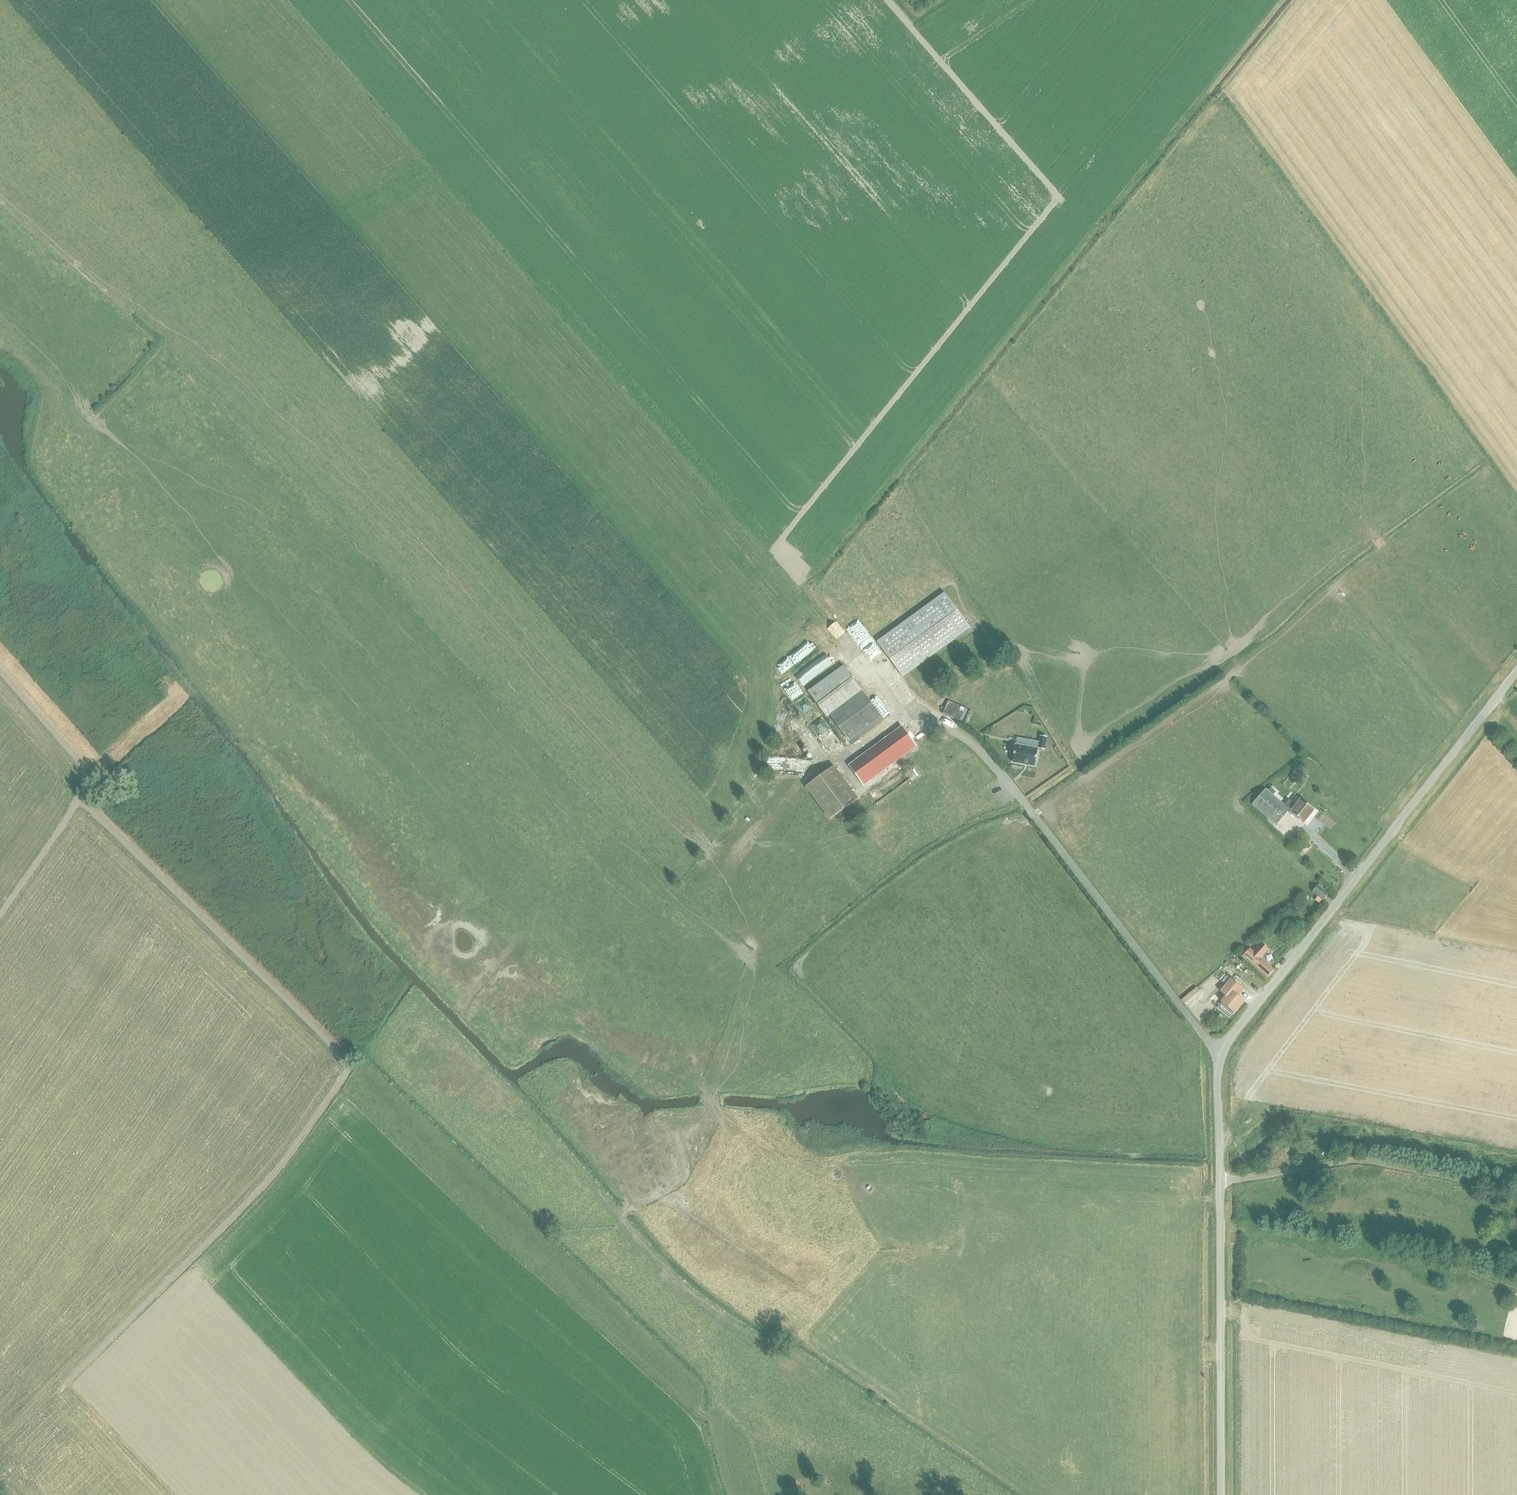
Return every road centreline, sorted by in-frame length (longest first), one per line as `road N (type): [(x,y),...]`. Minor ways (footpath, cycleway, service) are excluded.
road 1 (unclassified): [(1222,1494),(1224,1052),(1516,673)]

